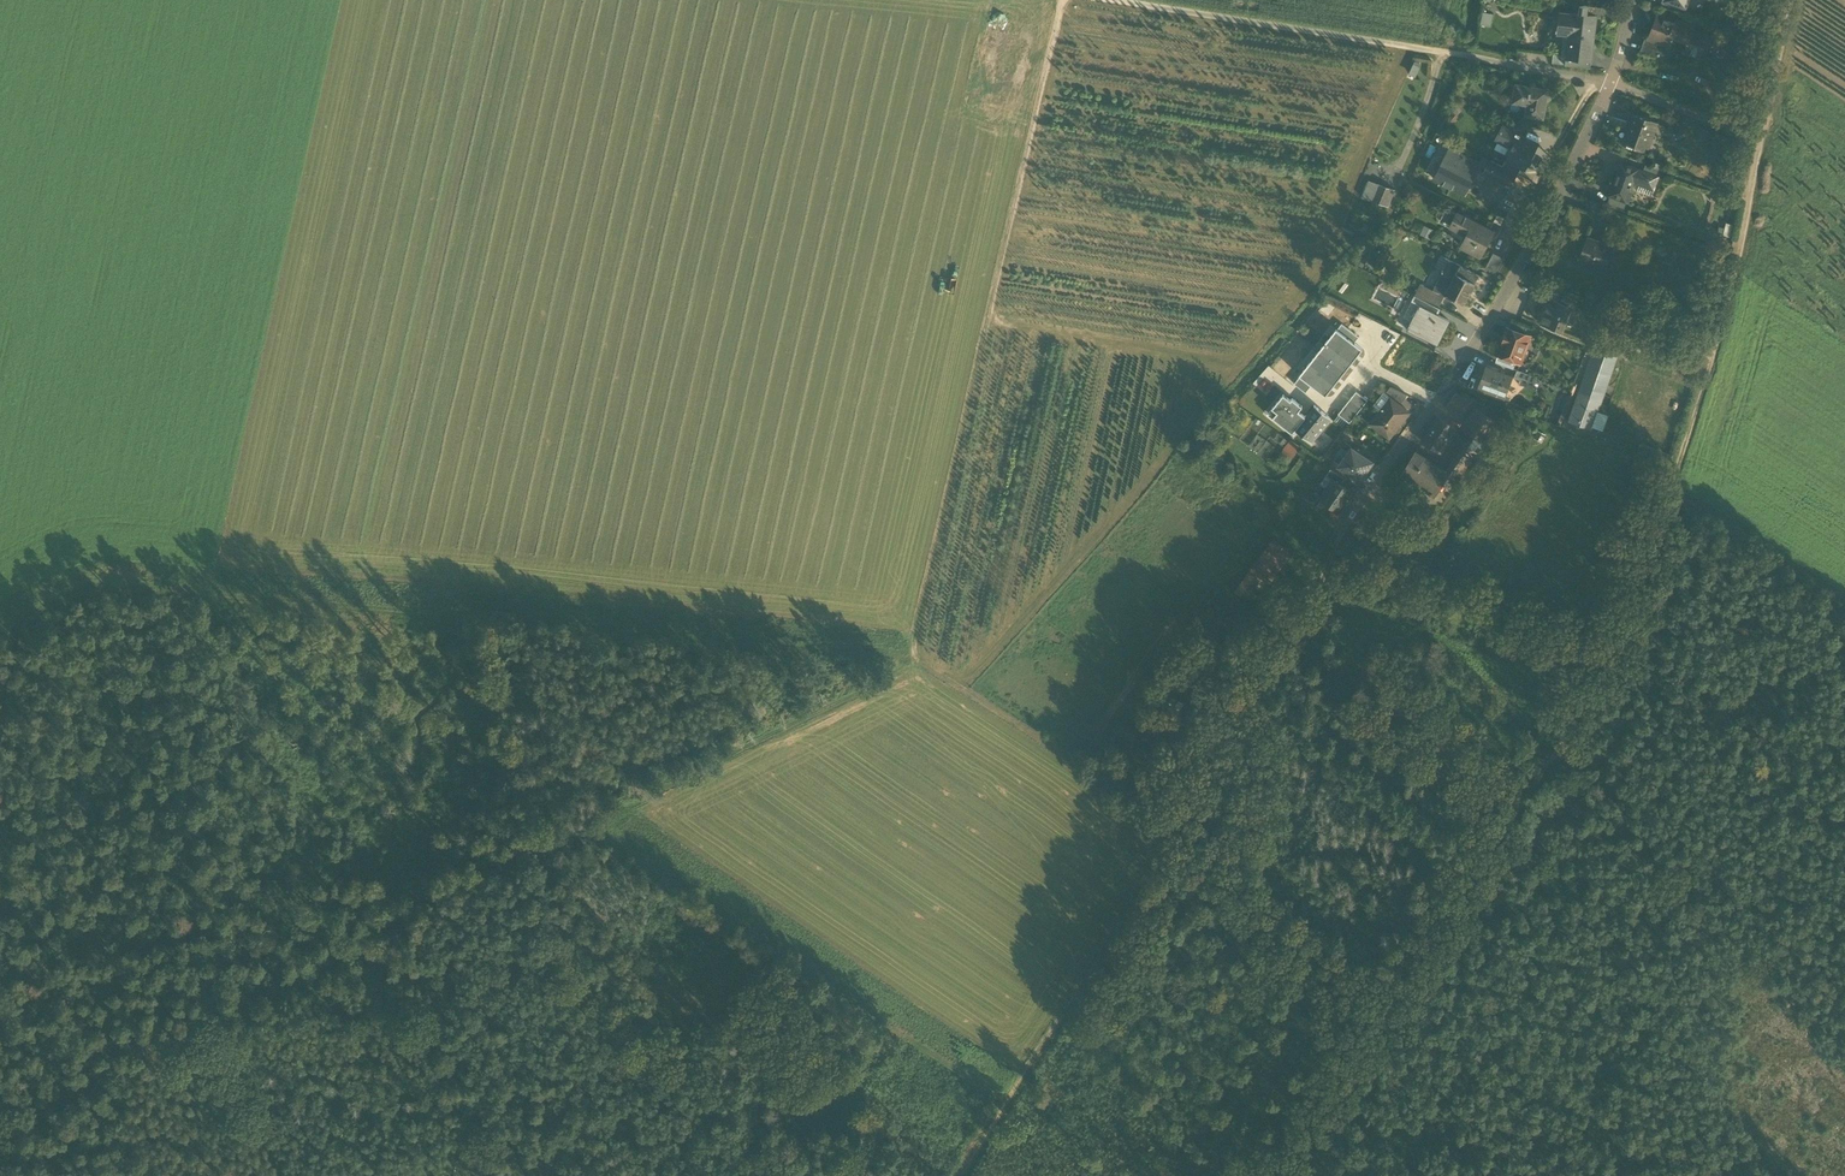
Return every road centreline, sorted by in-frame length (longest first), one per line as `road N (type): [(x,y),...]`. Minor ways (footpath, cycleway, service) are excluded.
road 1 (track): [(912,662),(372,922),(0,1133)]
road 2 (track): [(912,662),(90,579),(0,630)]
road 3 (track): [(1288,1175),(1619,643),(1667,492)]
road 4 (track): [(960,1175),(1234,721),(1303,639),(1337,538)]
road 5 (track): [(1062,0),(912,662)]
road 6 (residential): [(1633,0),(1612,83),(1487,327),(1337,538)]
road 7 (track): [(1006,1103),(578,824)]
road 8 (track): [(1788,0),(1733,281),(1667,492)]
road 9 (track): [(1612,83),(1121,0)]
road 10 (track): [(1175,829),(912,662)]
road 11 (track): [(1667,492),(1844,610)]
road 12 (track): [(1612,83),(1760,139)]

